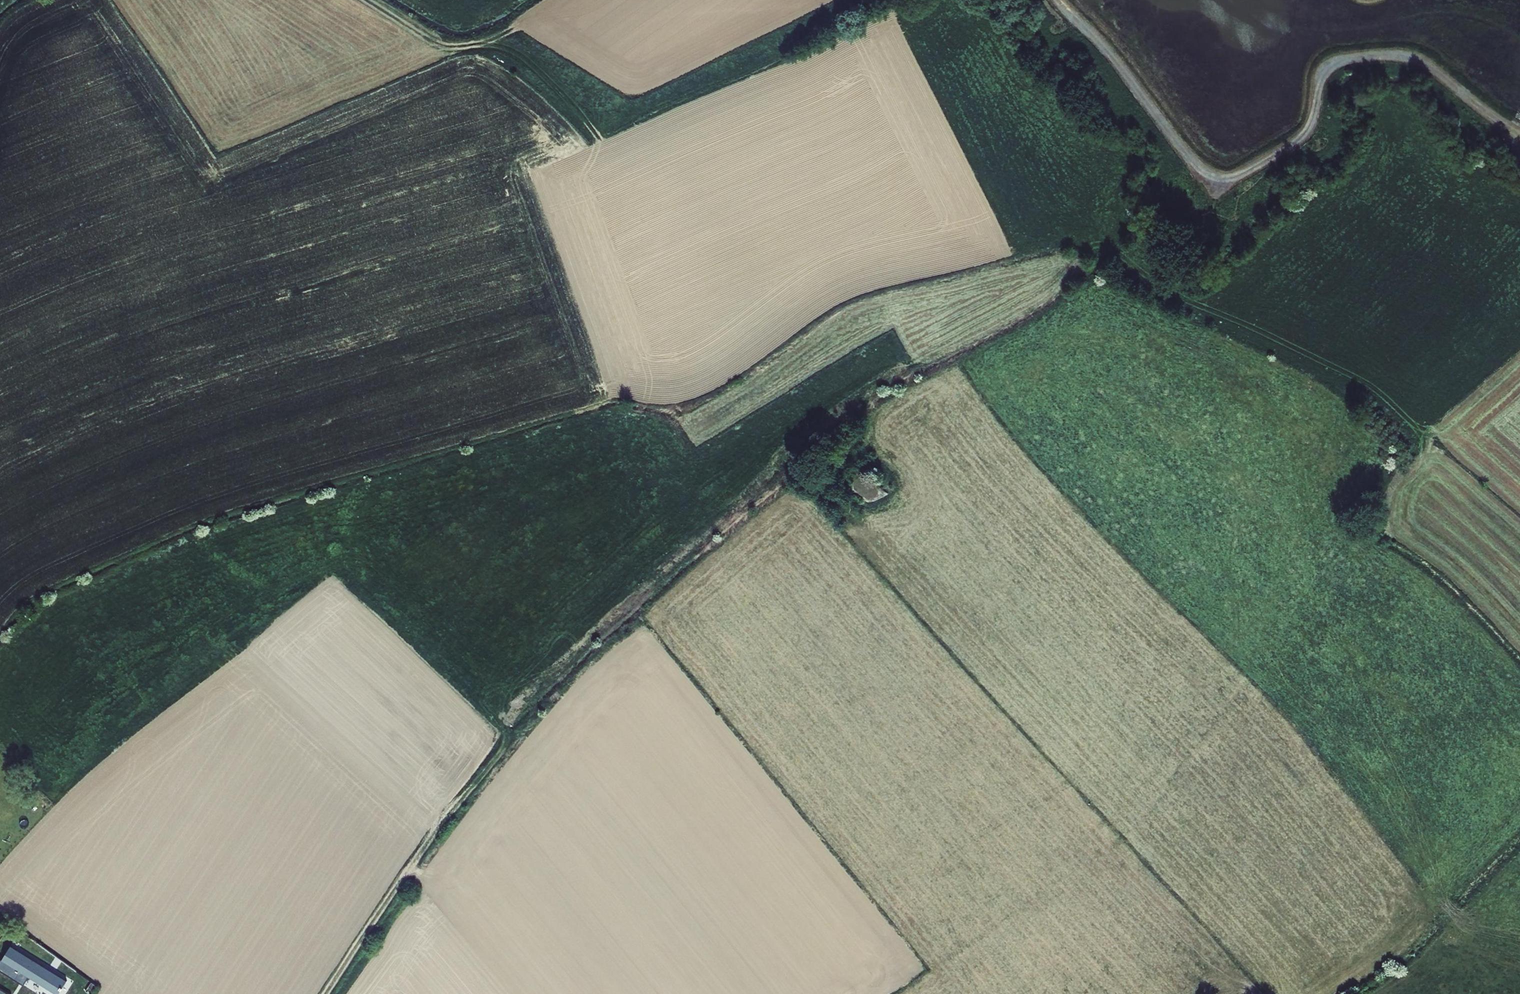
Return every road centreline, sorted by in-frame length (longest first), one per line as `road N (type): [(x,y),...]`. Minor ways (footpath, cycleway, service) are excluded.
road 1 (unclassified): [(1519,139),(1434,69),(1397,57),(1340,62),(1321,81),(1303,139),(1217,189)]
road 2 (track): [(509,724),(502,748),(323,993)]
road 3 (unclassified): [(1217,189),(1059,0)]

